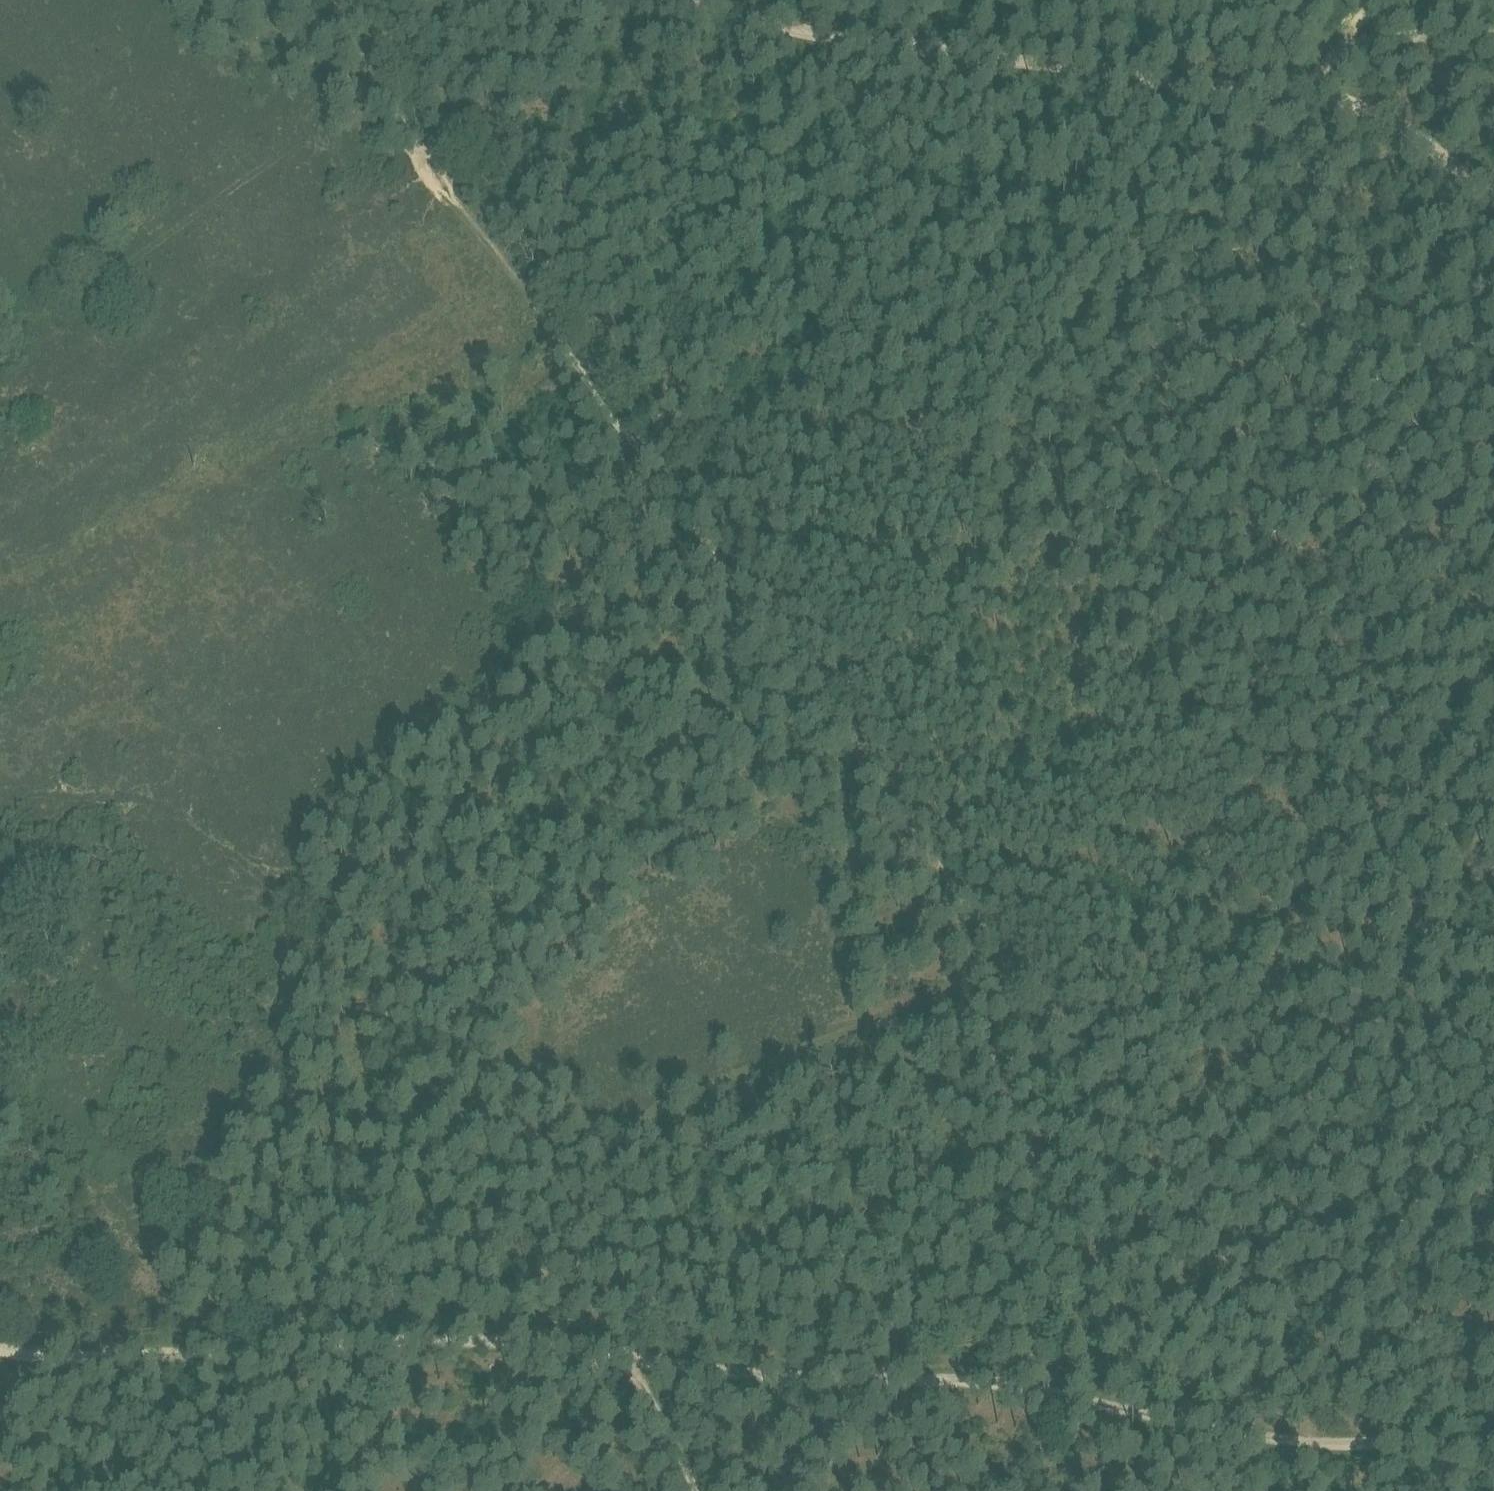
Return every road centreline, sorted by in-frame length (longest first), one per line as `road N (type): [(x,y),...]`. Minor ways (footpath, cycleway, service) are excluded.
road 1 (track): [(646,0),(848,48),(1305,84),(1493,217)]
road 2 (track): [(680,1360),(1278,1447),(1421,1440),(1493,1424)]
road 3 (track): [(680,1360),(336,1337),(180,1352),(0,1350)]
road 4 (track): [(1493,26),(1324,28),(1305,84)]
road 5 (track): [(340,0),(368,21),(503,0)]
road 6 (track): [(699,1490),(639,1359)]

